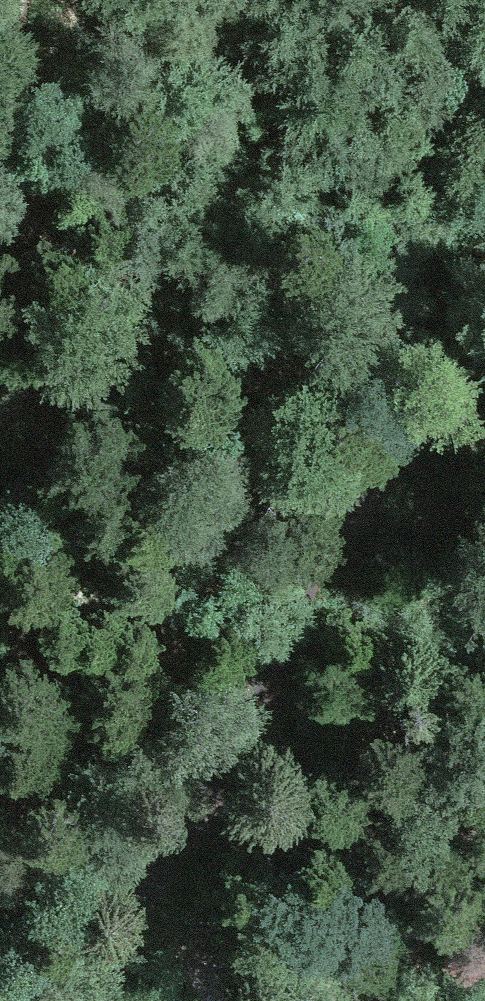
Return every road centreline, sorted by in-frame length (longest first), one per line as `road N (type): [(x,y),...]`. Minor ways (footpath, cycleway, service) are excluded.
road 1 (track): [(90,0),(19,385),(0,770)]
road 2 (track): [(91,1000),(242,748),(357,480),(484,337)]

